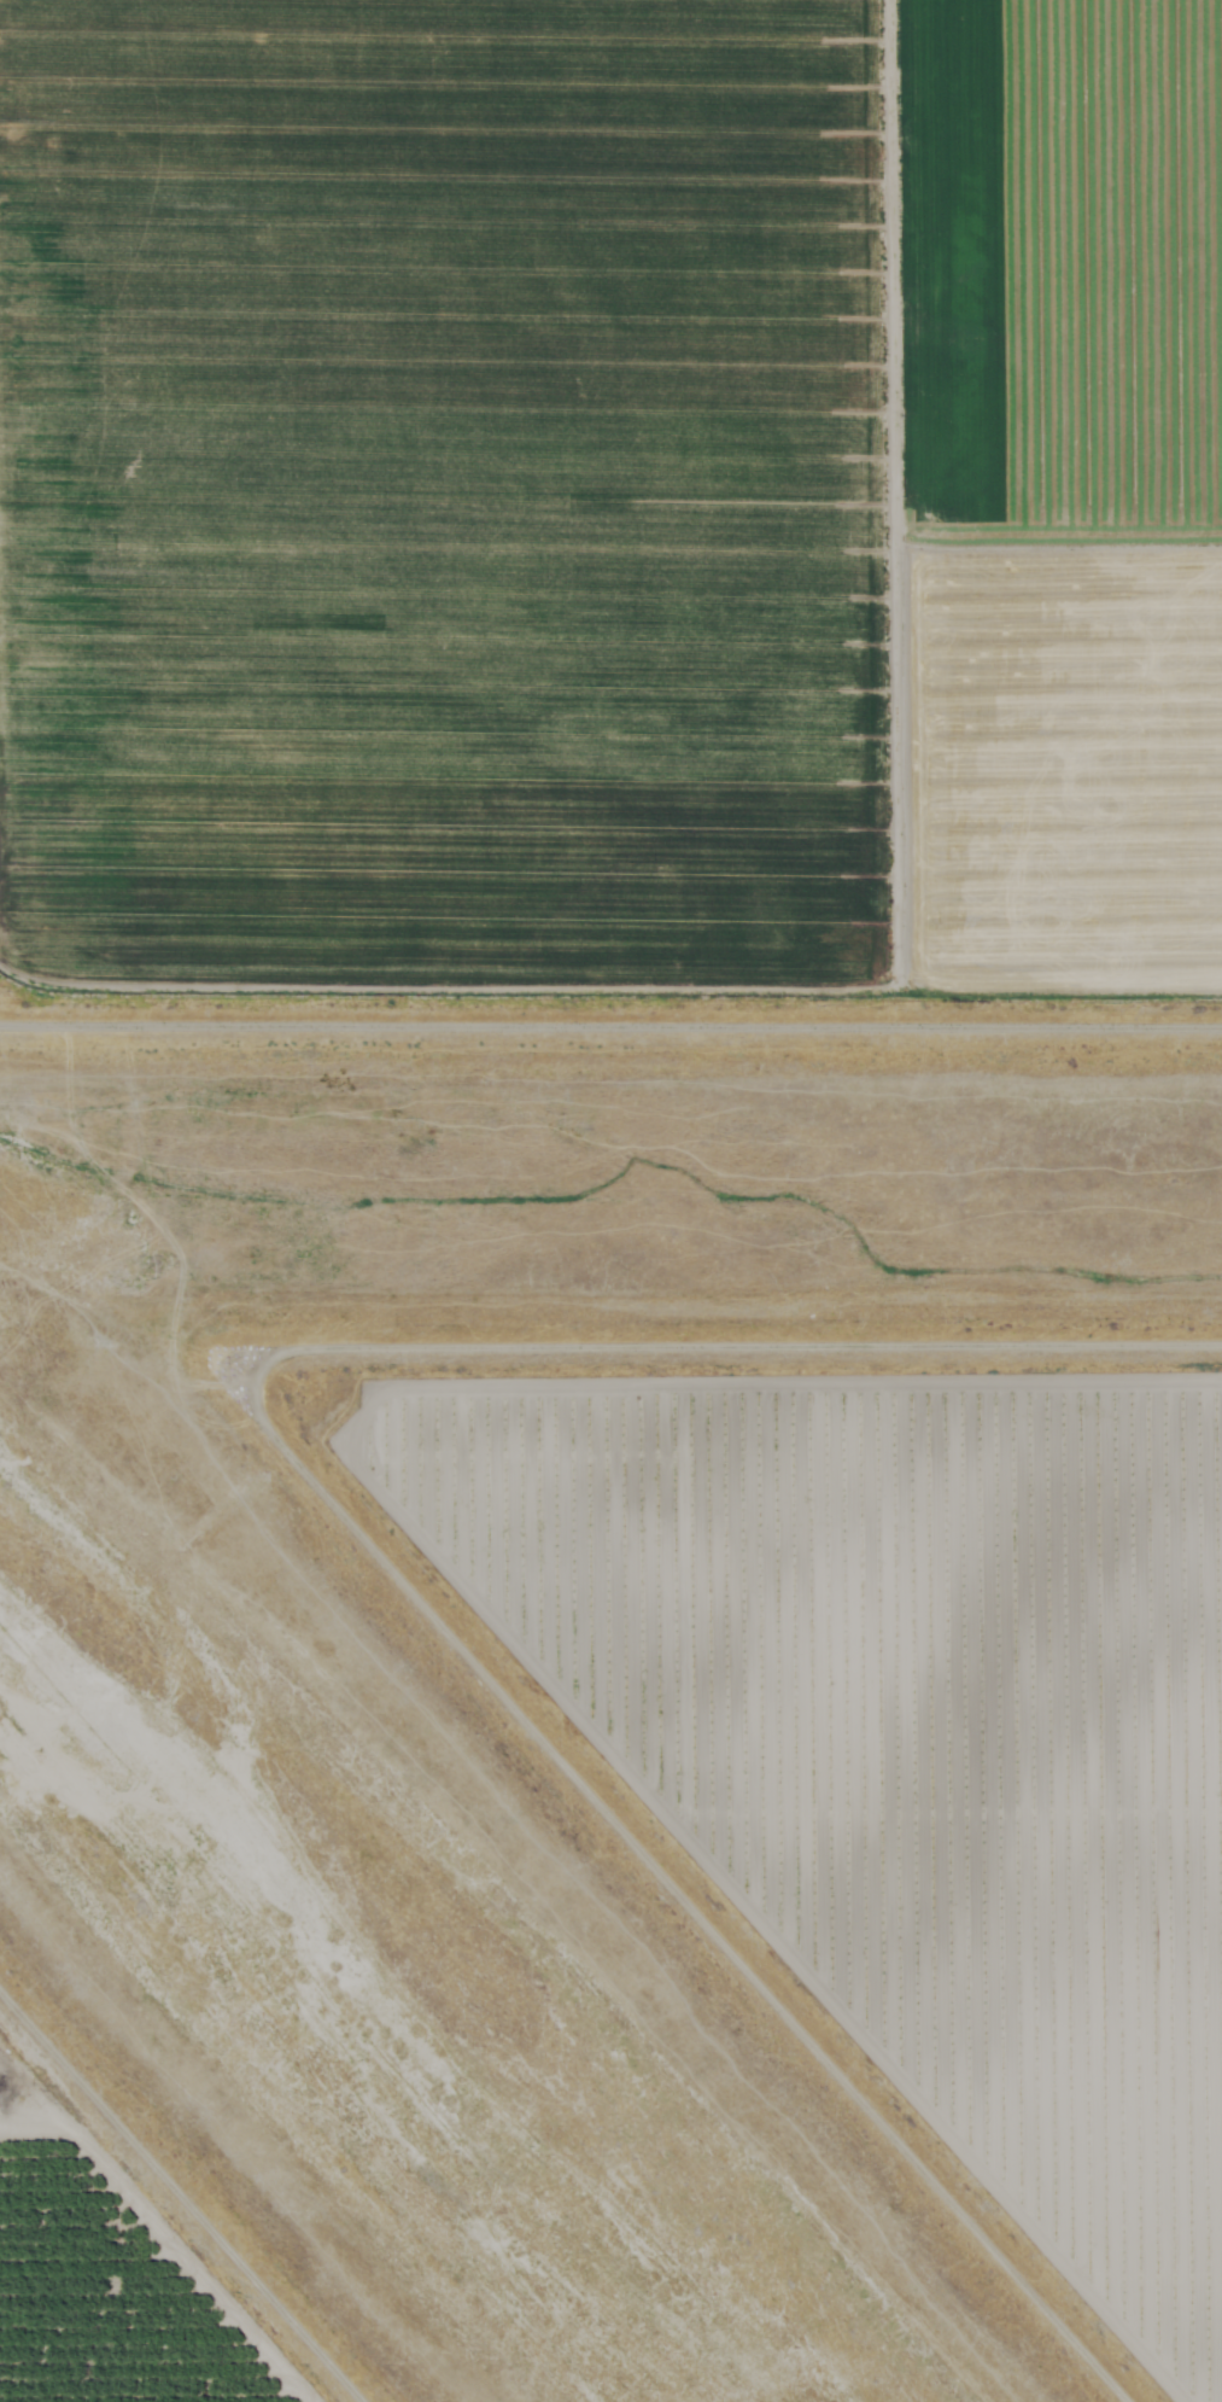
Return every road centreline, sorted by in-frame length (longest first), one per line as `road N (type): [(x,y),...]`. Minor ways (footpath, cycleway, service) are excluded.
road 1 (residential): [(1221,1347),(273,1345)]

